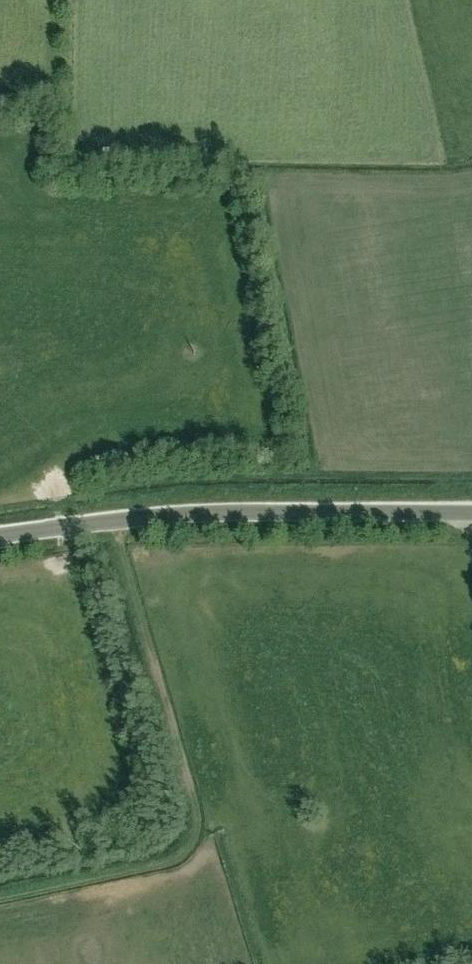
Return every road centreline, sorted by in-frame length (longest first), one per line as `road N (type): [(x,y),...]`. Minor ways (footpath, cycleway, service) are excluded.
road 1 (unclassified): [(0,539),(225,516),(471,515)]

